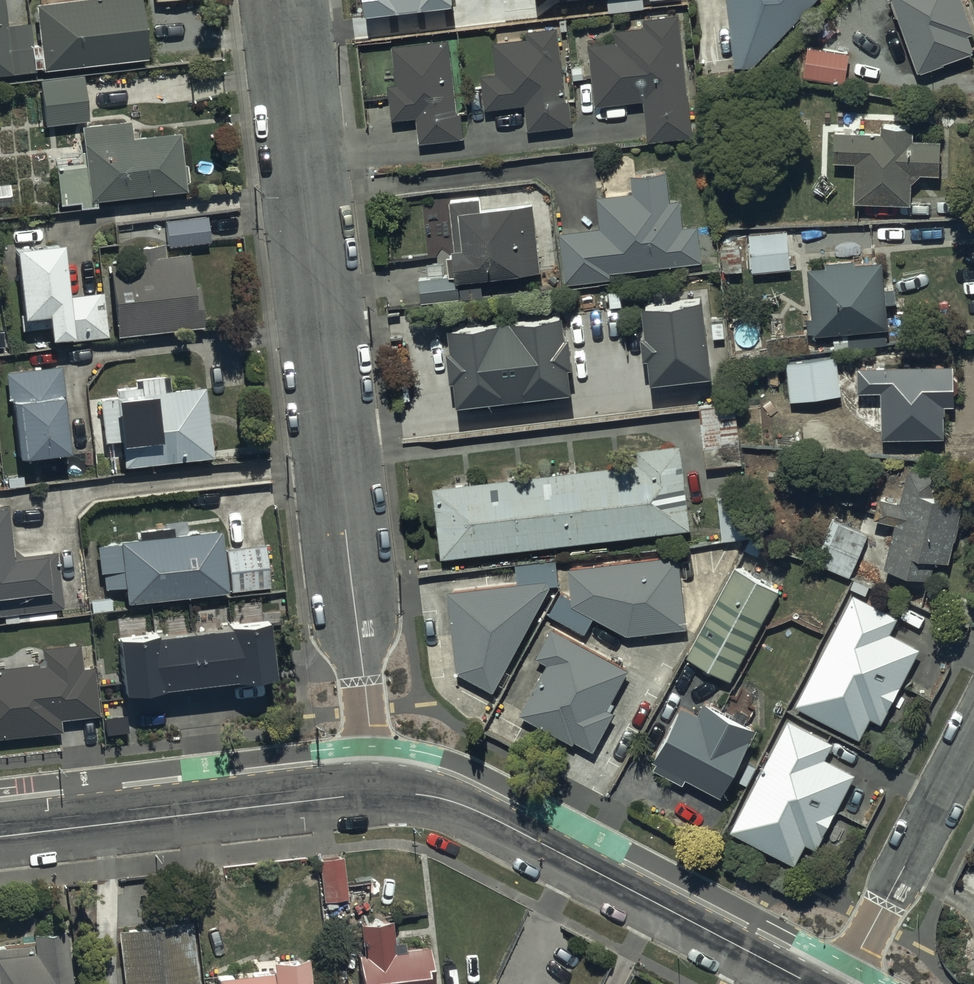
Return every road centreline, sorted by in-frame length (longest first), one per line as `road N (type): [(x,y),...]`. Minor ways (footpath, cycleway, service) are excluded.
road 1 (residential): [(374,791),(285,0)]
road 2 (residential): [(374,791),(428,793),(483,812),(811,983)]
road 3 (residential): [(0,836),(374,791)]
road 4 (residential): [(843,983),(973,733)]

